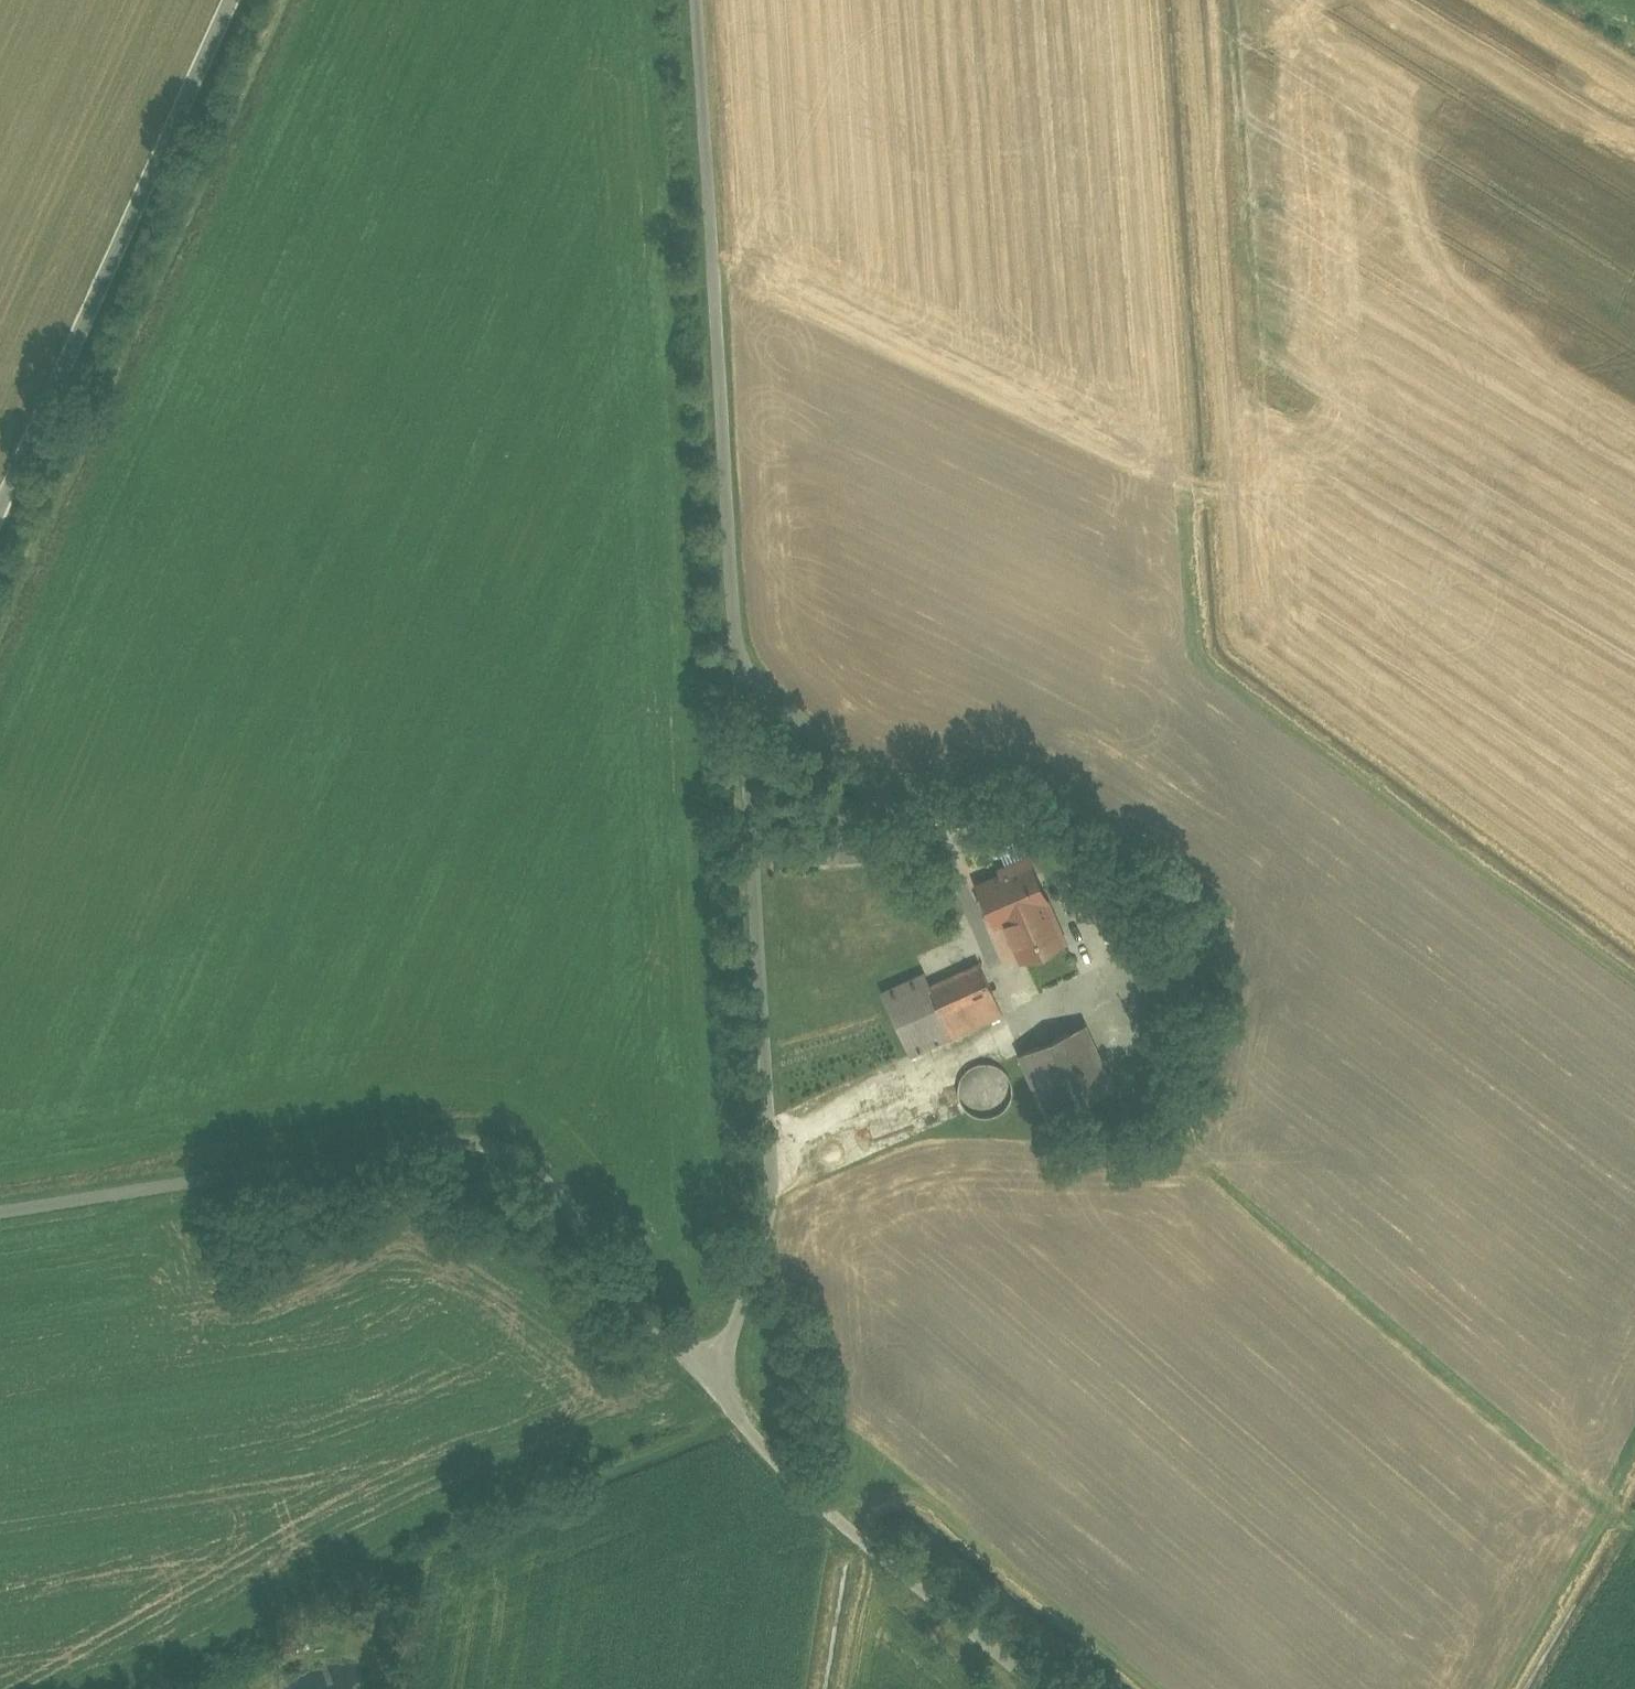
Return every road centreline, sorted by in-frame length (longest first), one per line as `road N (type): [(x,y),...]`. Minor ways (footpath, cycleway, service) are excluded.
road 1 (unclassified): [(693,0),(774,1119),(772,1203),(741,1315),(712,1361)]
road 2 (unclassified): [(0,1200),(449,1133),(510,1138),(587,1213),(712,1361)]
road 3 (unclassified): [(0,522),(237,0)]
road 4 (unclassified): [(712,1361),(876,1531),(1067,1688)]

